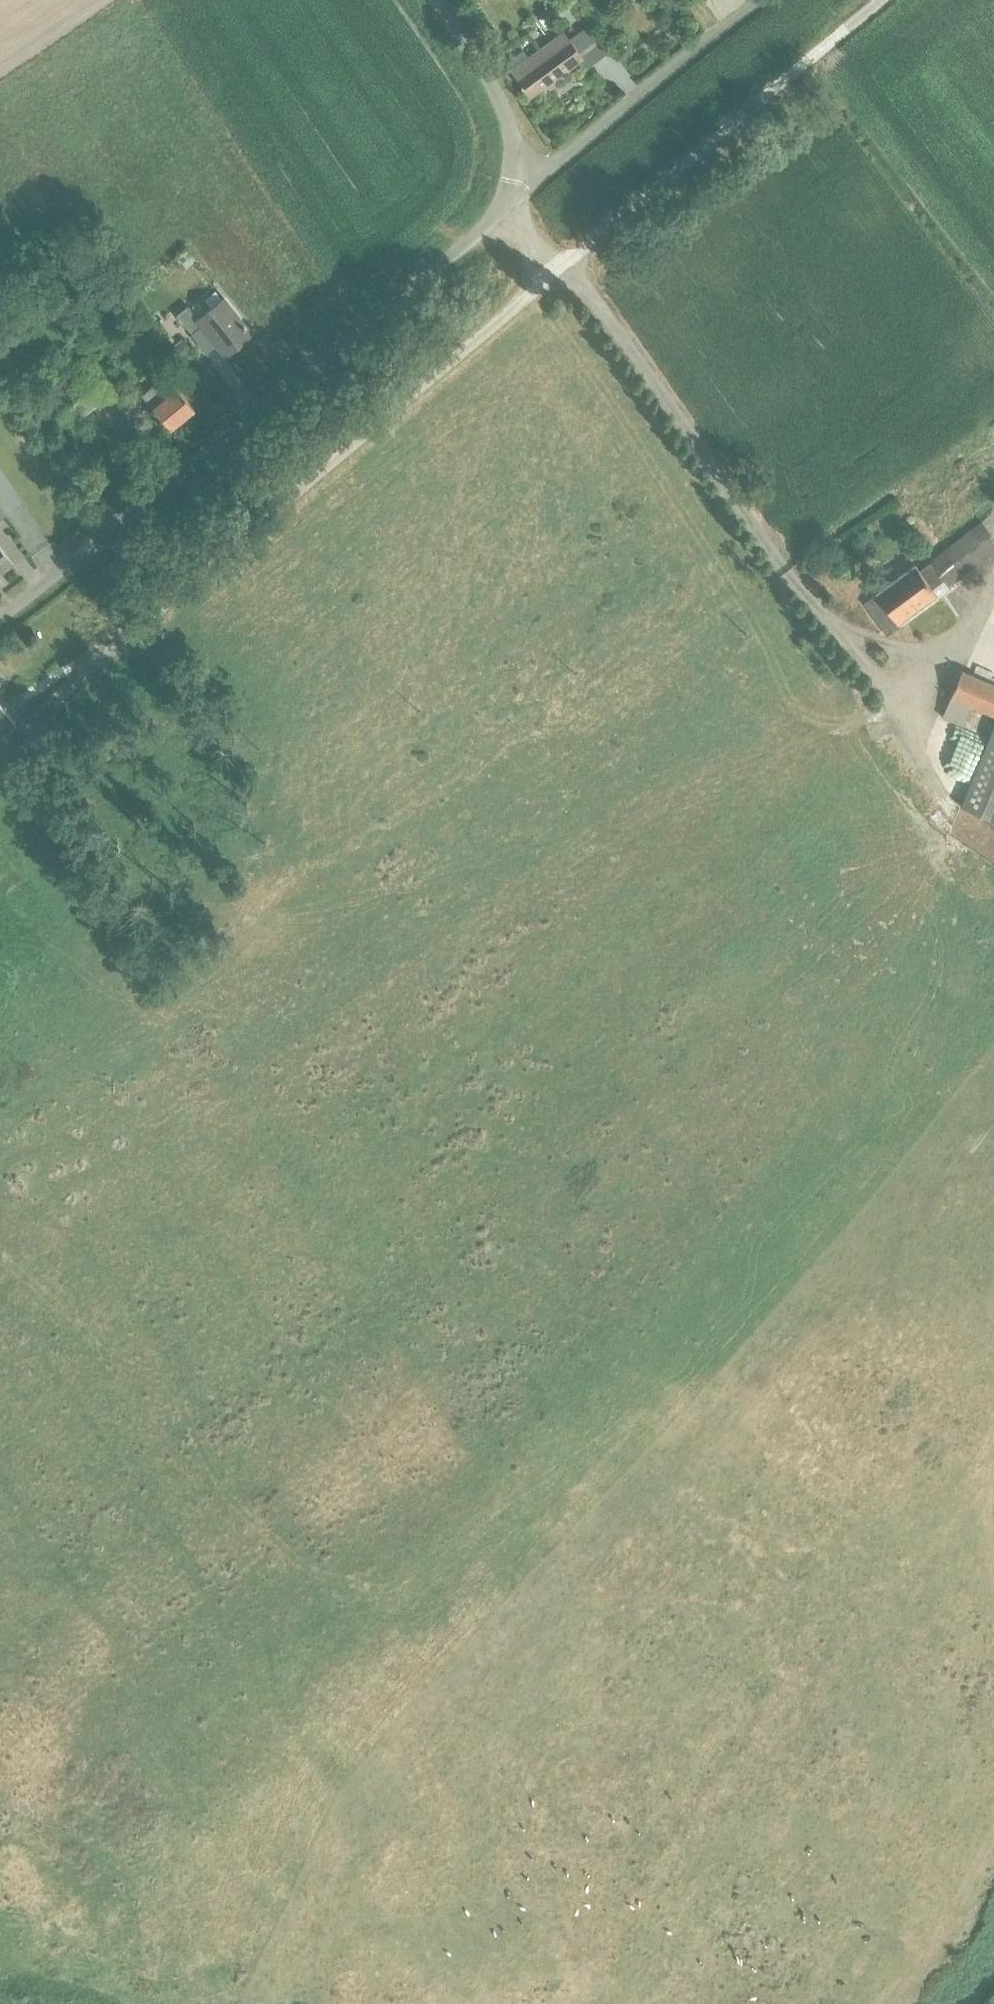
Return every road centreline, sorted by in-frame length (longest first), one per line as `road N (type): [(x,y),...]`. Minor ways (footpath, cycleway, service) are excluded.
road 1 (unclassified): [(0,744),(573,261)]
road 2 (unclassified): [(0,626),(535,177)]
road 3 (unclassified): [(573,261),(880,686)]
road 4 (unclassified): [(573,261),(887,0)]
road 5 (unclassified): [(535,177),(763,0)]
road 6 (unclassified): [(535,177),(421,0)]
road 7 (track): [(880,686),(905,748),(945,811)]
road 8 (unclassified): [(535,177),(515,206),(547,262),(573,261)]

